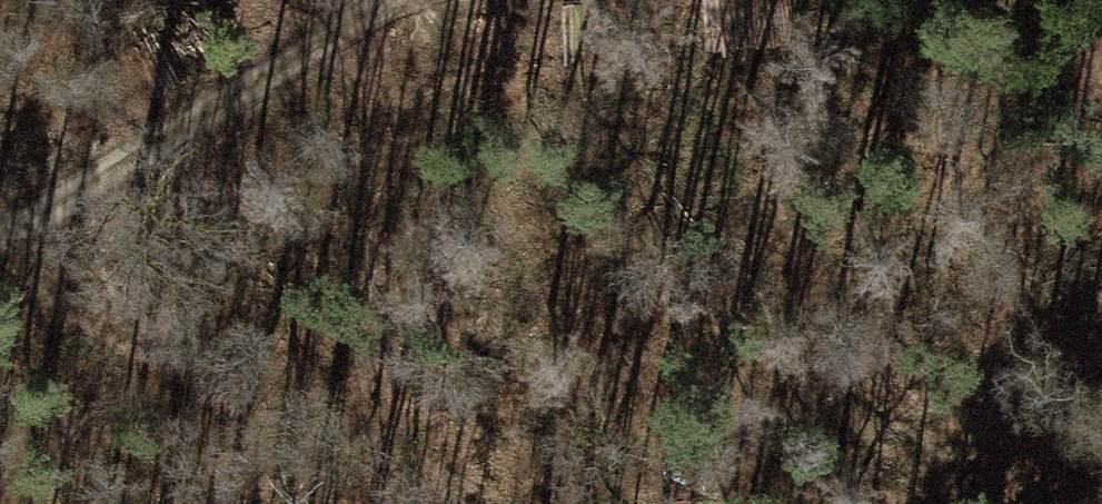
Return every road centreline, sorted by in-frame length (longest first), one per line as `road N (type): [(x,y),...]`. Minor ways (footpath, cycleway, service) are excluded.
road 1 (track): [(635,503),(497,417),(385,363),(251,313),(0,261)]
road 2 (track): [(0,235),(398,0)]
road 3 (track): [(1101,380),(930,503)]

